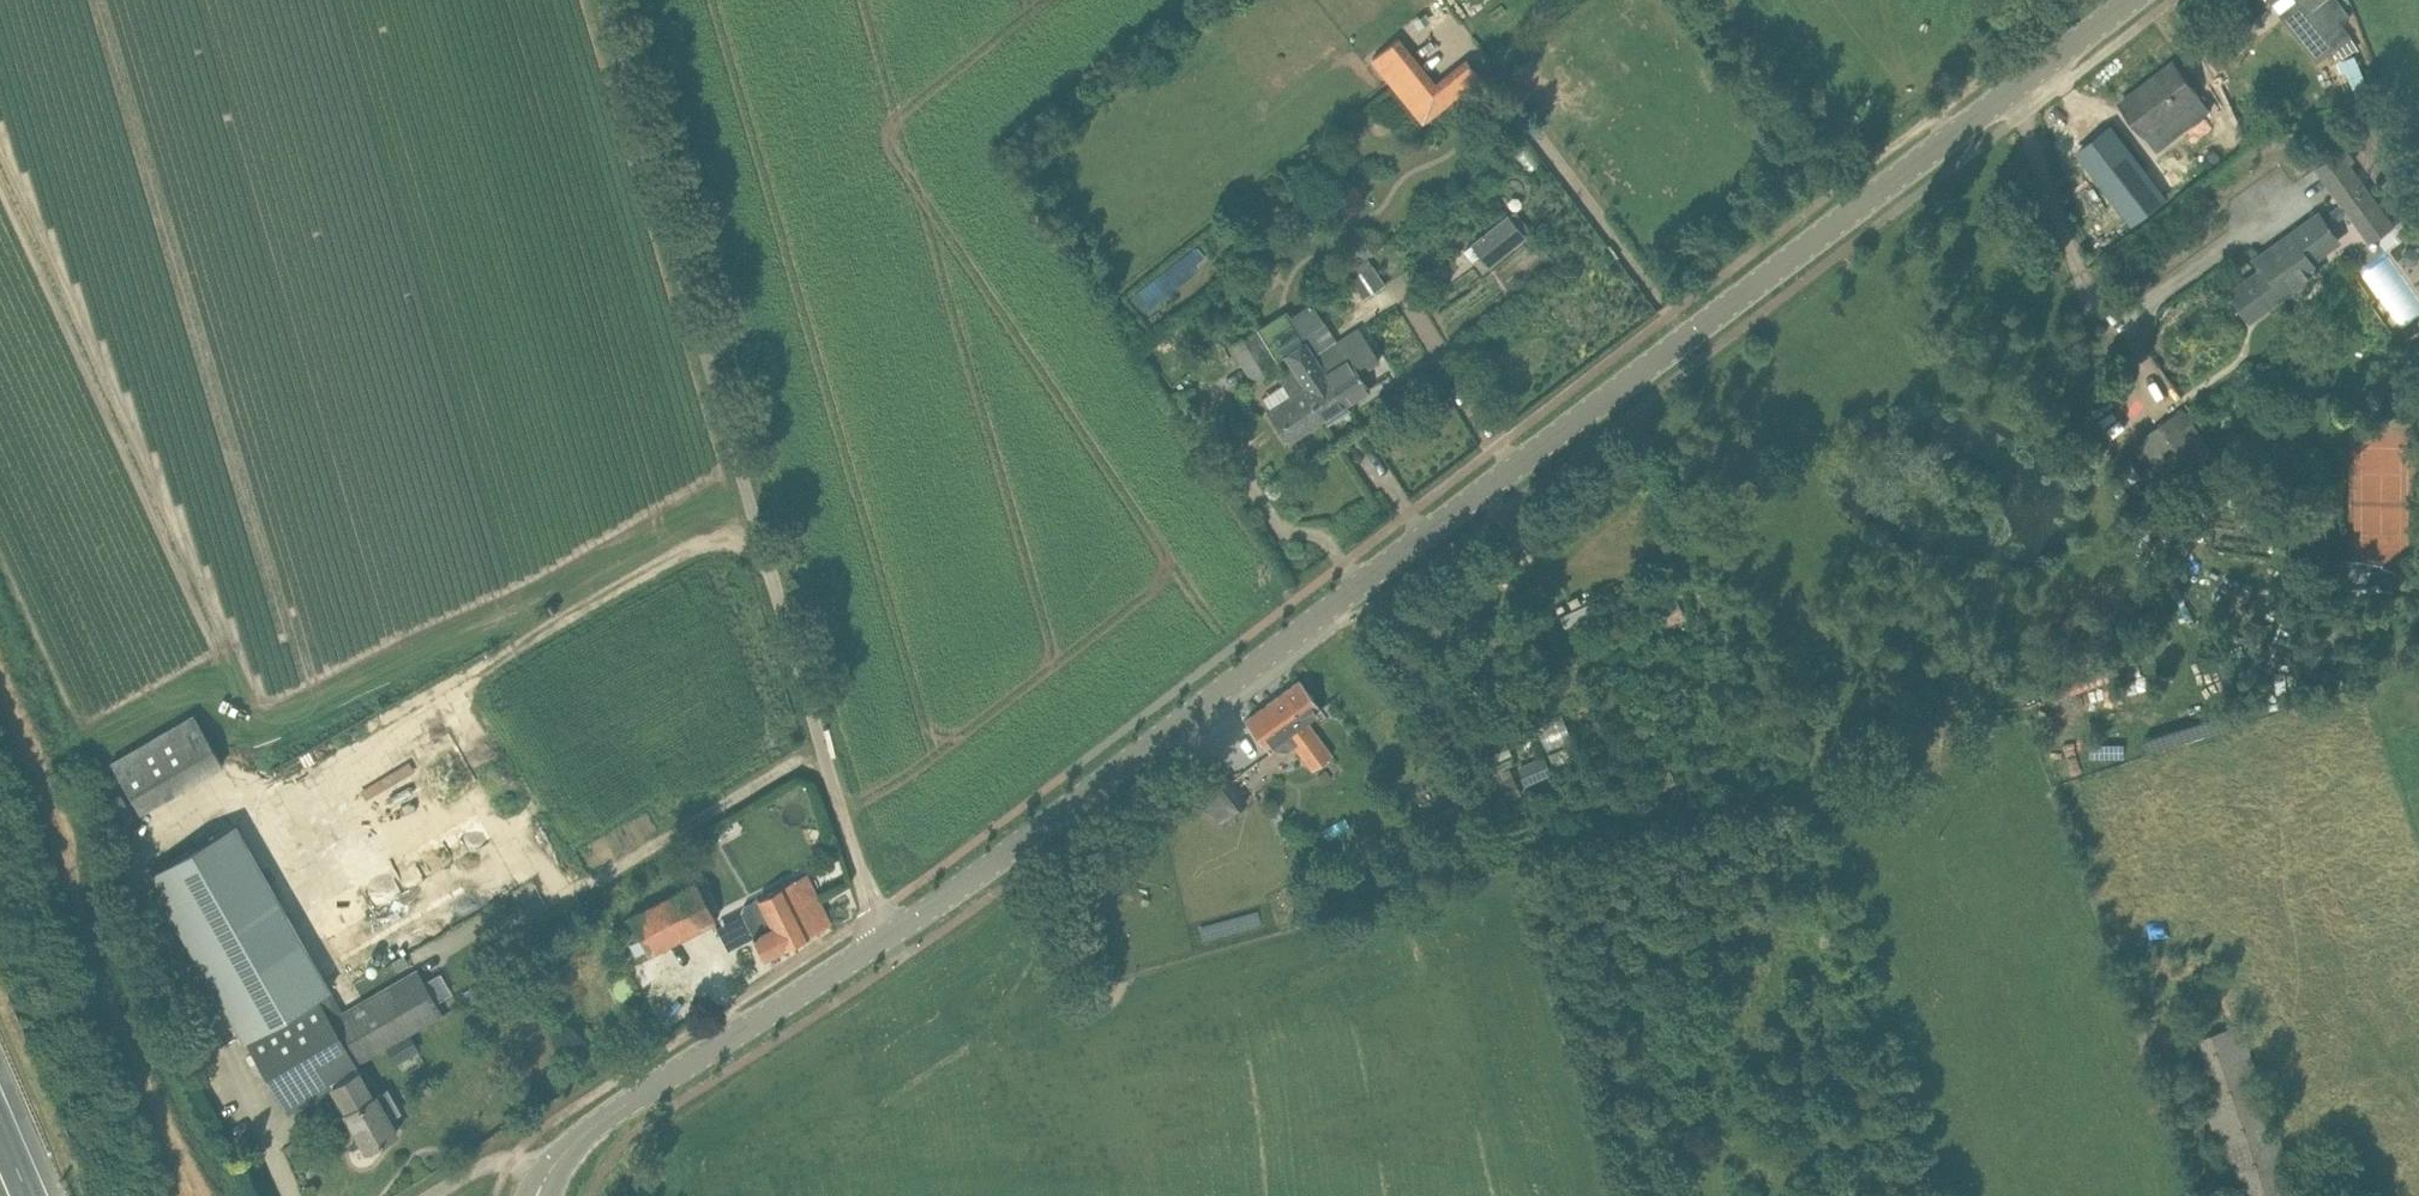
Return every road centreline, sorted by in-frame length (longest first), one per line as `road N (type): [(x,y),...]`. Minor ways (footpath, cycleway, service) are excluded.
road 1 (tertiary): [(883,941),(1283,647),(2127,0)]
road 2 (unclassified): [(883,941),(607,0)]
road 3 (tertiary): [(544,1178),(577,1138),(883,941)]

